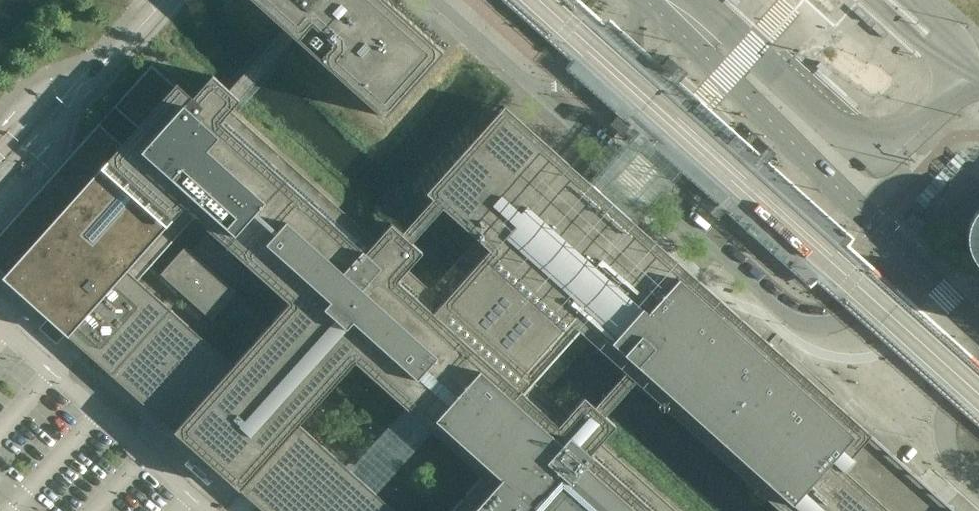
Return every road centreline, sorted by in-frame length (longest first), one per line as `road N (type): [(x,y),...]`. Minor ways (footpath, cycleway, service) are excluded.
road 1 (unclassified): [(846,197),(861,222),(868,286),(824,320),(790,312),(432,0)]
road 2 (unclassified): [(641,0),(846,197)]
road 3 (unclassified): [(846,197),(978,327)]
road 4 (unclassified): [(67,107),(164,0)]

